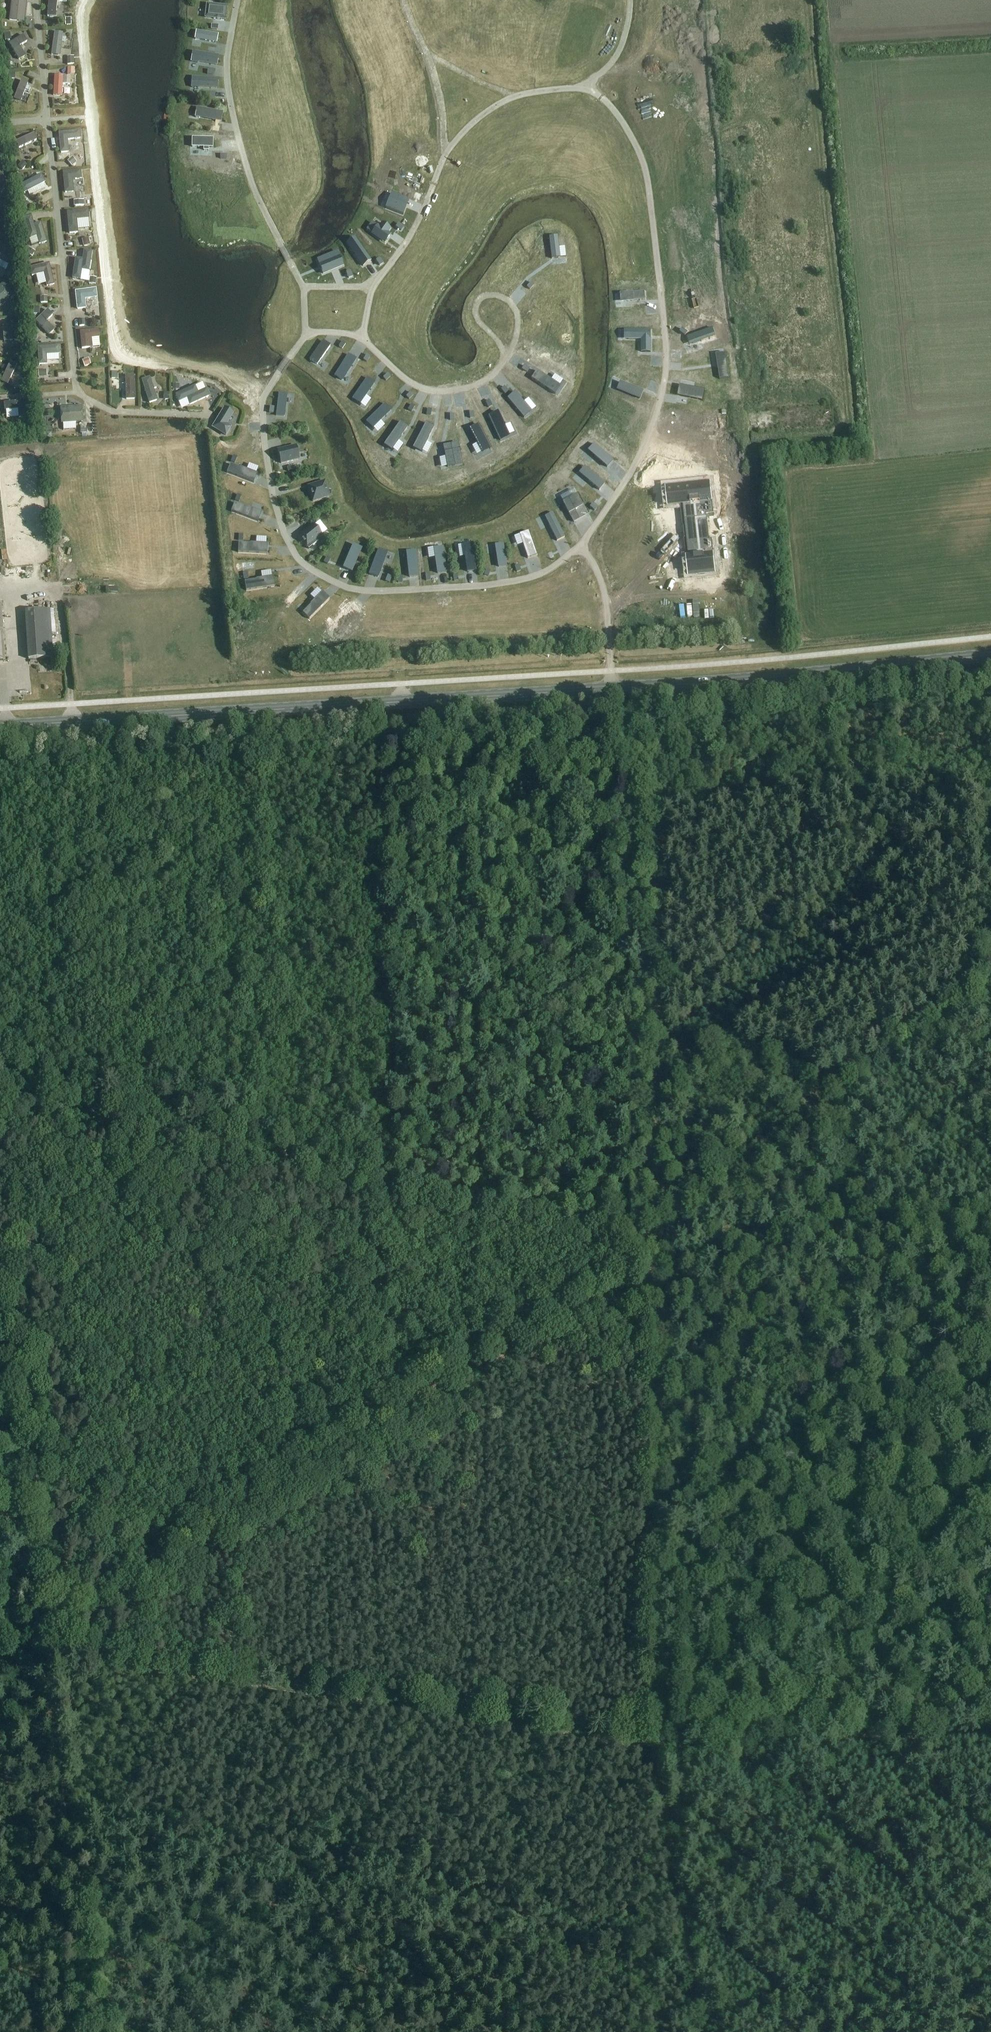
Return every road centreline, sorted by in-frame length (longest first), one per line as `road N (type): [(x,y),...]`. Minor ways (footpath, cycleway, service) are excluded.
road 1 (track): [(0,1095),(639,1233),(990,1215)]
road 2 (primary): [(0,727),(752,679),(990,655)]
road 3 (track): [(665,785),(660,1751)]
road 4 (track): [(0,1709),(42,1658),(660,1751)]
road 5 (track): [(99,2031),(66,1815),(25,1677)]
road 6 (track): [(702,2031),(660,1751)]
road 7 (track): [(0,1411),(42,1658)]

